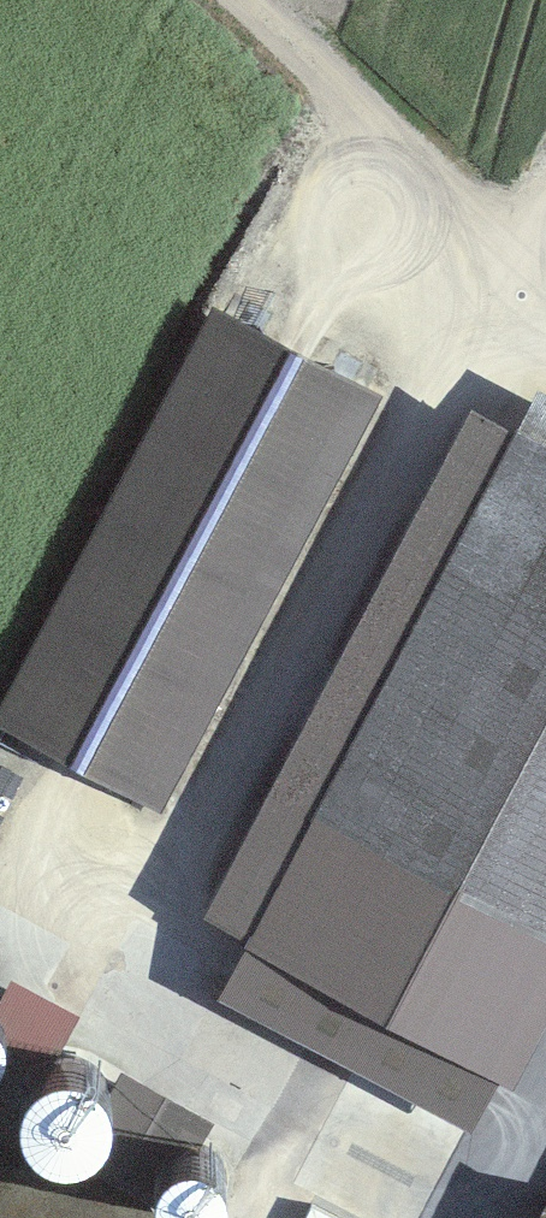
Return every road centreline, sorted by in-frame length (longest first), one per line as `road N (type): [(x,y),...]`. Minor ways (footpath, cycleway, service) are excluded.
road 1 (track): [(512,224),(420,370),(116,982),(501,1165),(545,1080)]
road 2 (track): [(268,0),(488,207),(545,248)]

